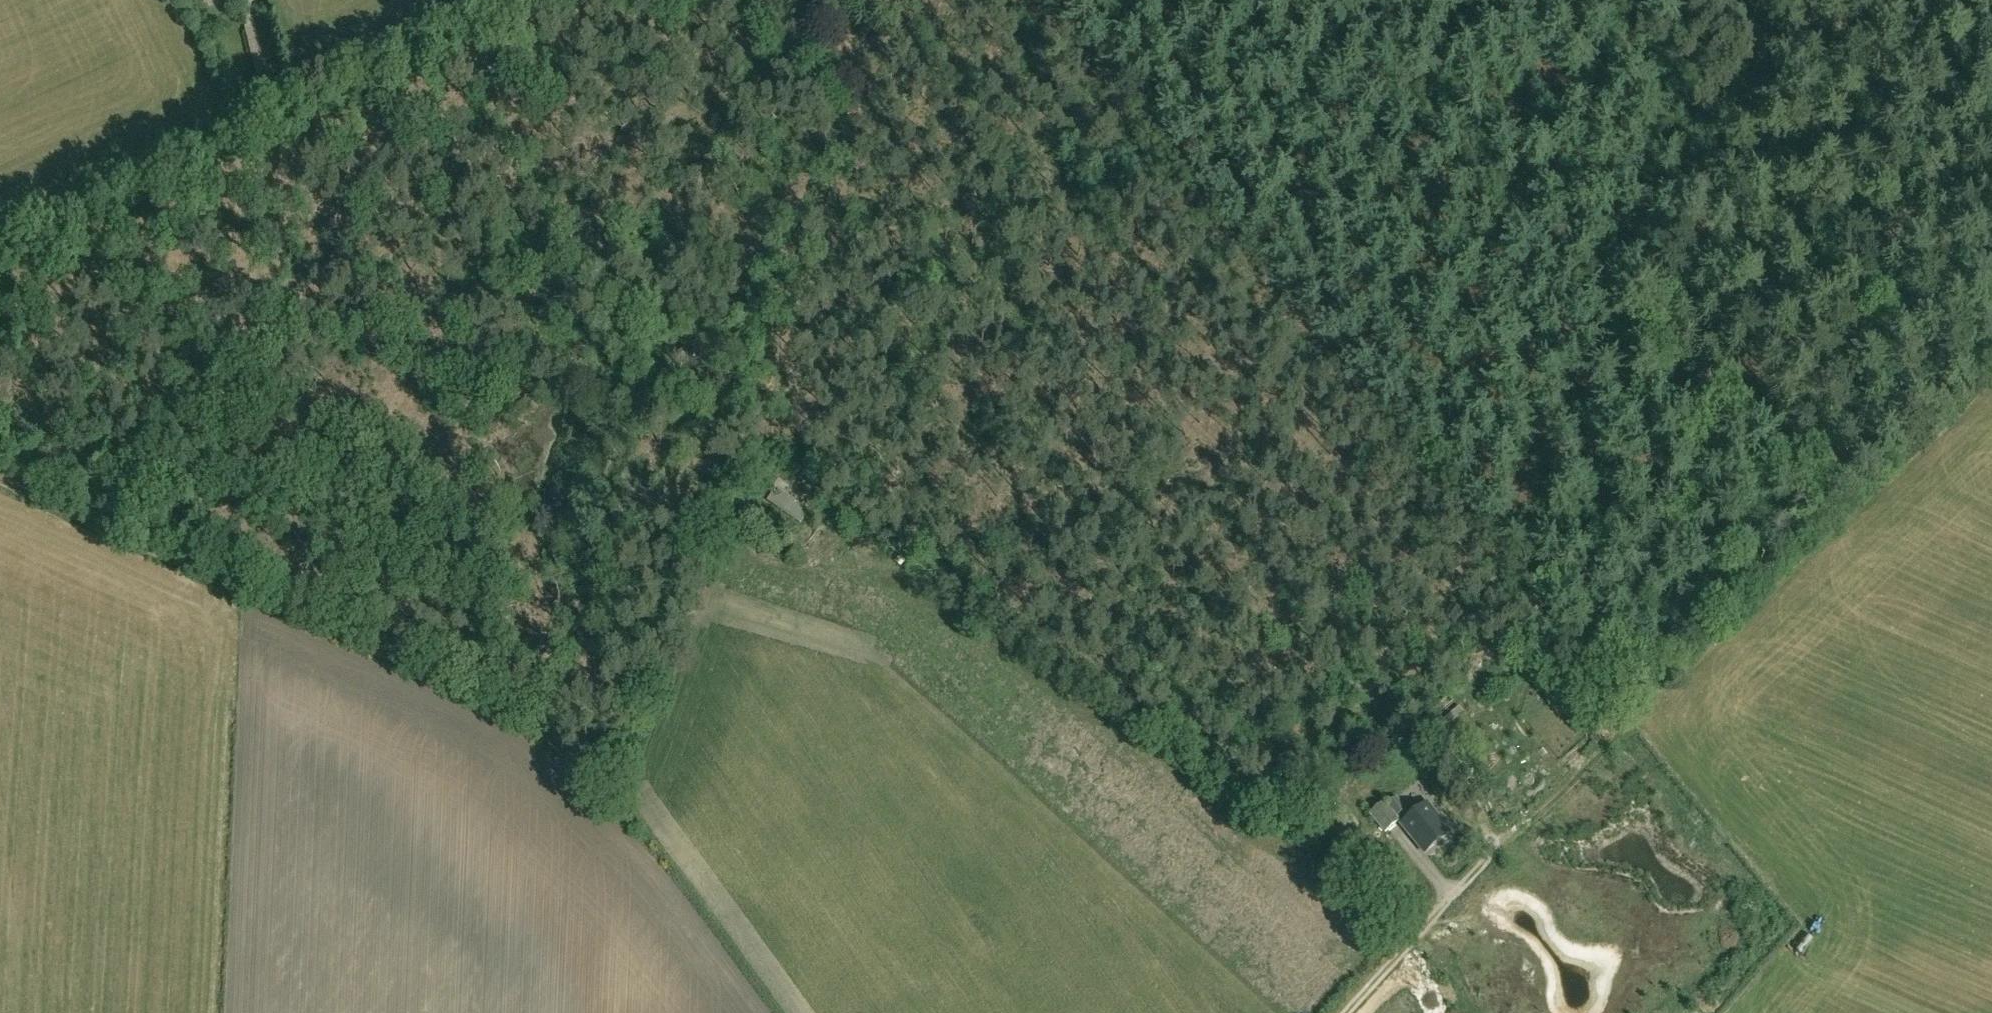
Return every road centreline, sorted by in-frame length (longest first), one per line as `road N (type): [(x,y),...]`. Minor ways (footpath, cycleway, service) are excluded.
road 1 (track): [(292,347),(242,373),(94,504),(67,513),(547,734)]

